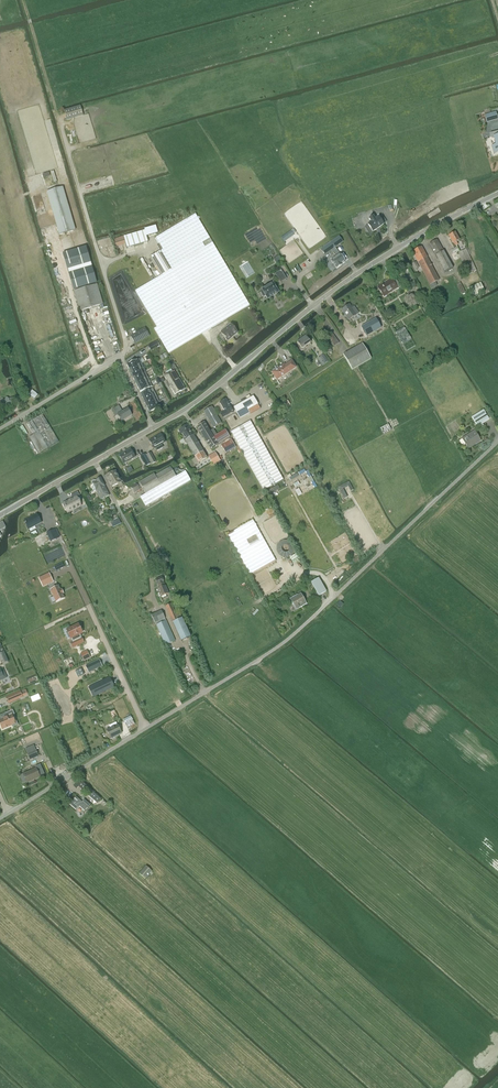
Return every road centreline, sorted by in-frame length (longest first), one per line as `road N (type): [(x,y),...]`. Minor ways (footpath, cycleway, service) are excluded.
road 1 (unclassified): [(146,728),(281,645),(497,441)]
road 2 (tertiary): [(154,427),(344,282),(497,193)]
road 3 (track): [(120,360),(126,345),(24,0)]
road 4 (unclassified): [(0,429),(119,360),(154,427)]
road 5 (residential): [(67,560),(146,728)]
road 6 (tertiary): [(0,515),(154,427)]
road 7 (unclassified): [(8,814),(146,728)]

